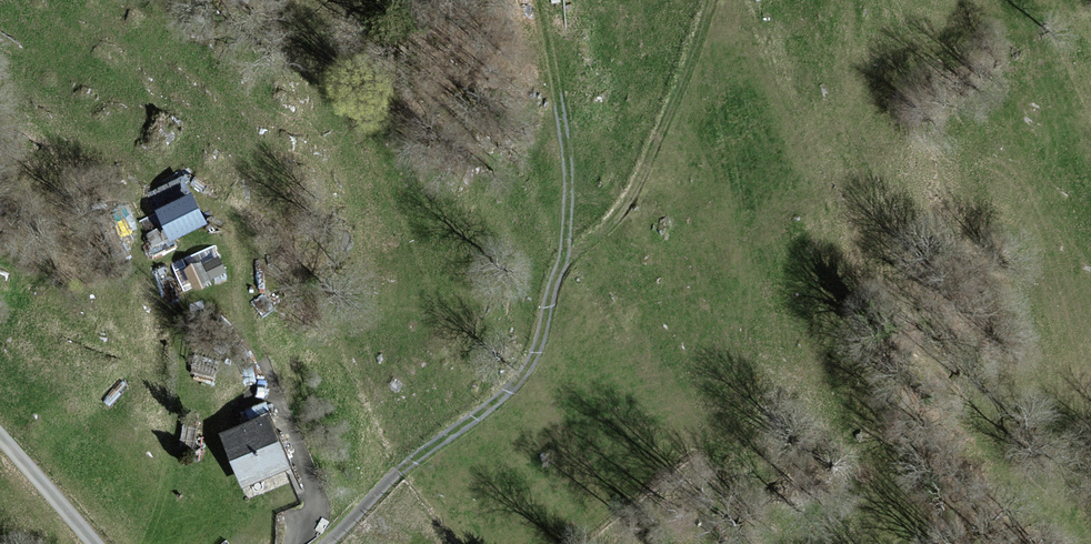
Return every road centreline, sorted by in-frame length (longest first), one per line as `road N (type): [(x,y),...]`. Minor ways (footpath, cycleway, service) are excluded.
road 1 (track): [(709,0),(632,194),(563,263),(536,351),(516,382),(400,471)]
road 2 (track): [(538,0),(568,160),(568,259)]
road 3 (unclassified): [(0,436),(94,543)]

